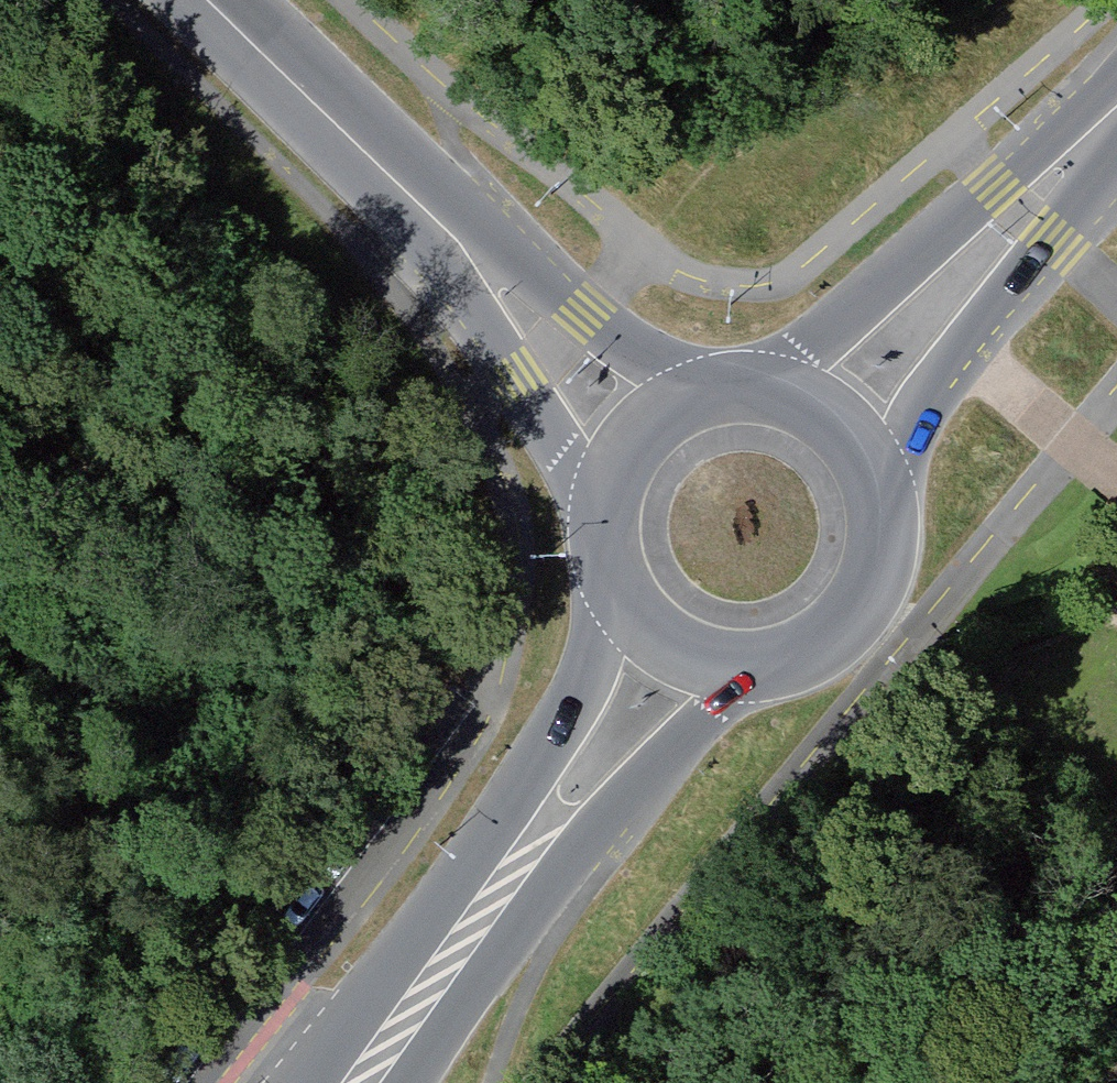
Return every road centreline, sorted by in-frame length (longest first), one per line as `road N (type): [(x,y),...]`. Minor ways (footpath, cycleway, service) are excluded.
road 1 (primary): [(608,565),(598,627),(574,687),(509,795),(302,1082)]
road 2 (primary): [(408,1082),(615,811),(701,709),(754,666)]
road 3 (primary): [(1116,78),(765,382)]
road 4 (primary): [(887,497),(906,438),(963,350),(1054,238),(1116,141)]
road 5 (secondary): [(380,164),(602,518)]
road 6 (secondary): [(714,384),(380,164)]
road 7 (primary): [(754,666),(801,655),(842,629),(872,591),(888,545),(887,497)]
road 8 (secondary): [(380,164),(212,0)]
road 9 (primary): [(608,565),(629,607),(662,640),(706,661),(754,666)]
road 10 (primary): [(714,384),(671,402),(635,432),(612,473),(602,518)]
road 11 (primary): [(887,497),(872,455),(845,420),(808,395),(765,382)]

